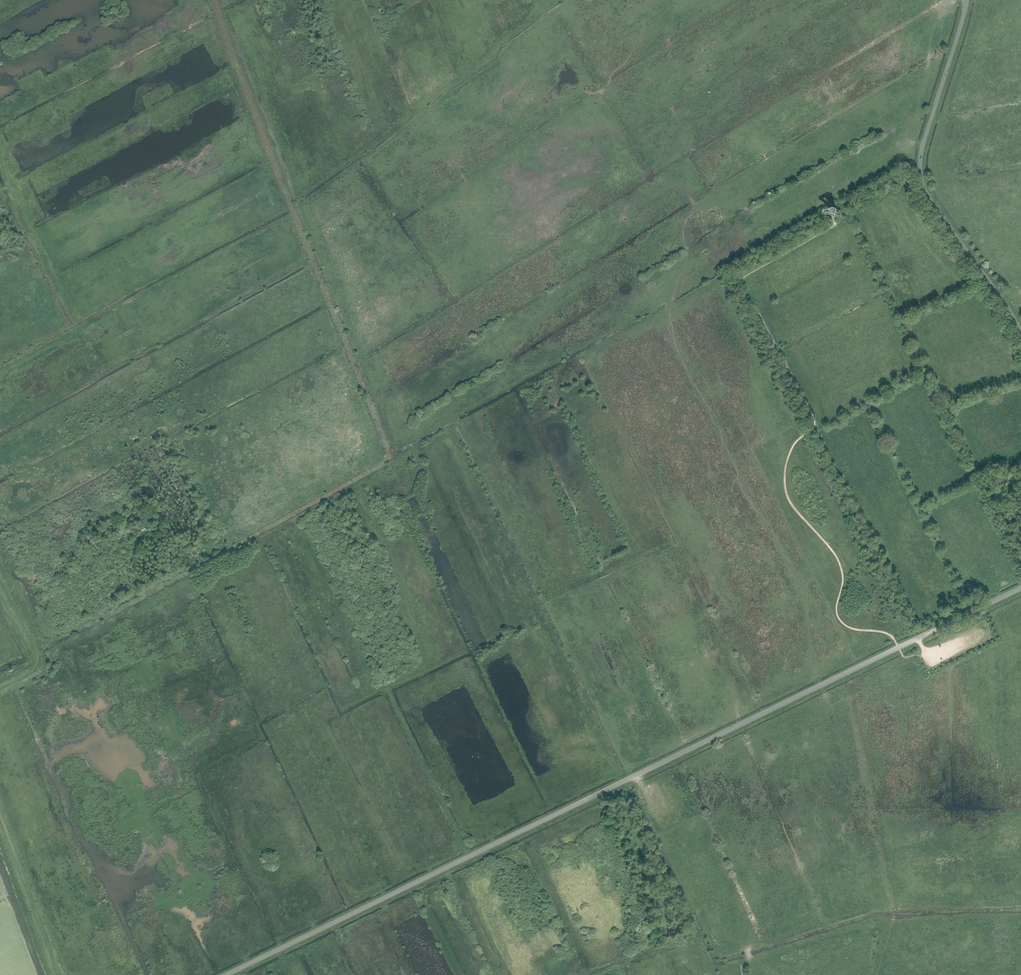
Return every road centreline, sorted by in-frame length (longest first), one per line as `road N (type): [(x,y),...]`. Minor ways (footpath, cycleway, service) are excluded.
road 1 (unclassified): [(226,974),(933,630)]
road 2 (unclassified): [(1020,332),(926,192),(919,168),(967,0)]
road 3 (track): [(0,819),(60,974)]
road 4 (track): [(0,584),(38,656),(32,672),(0,687)]

